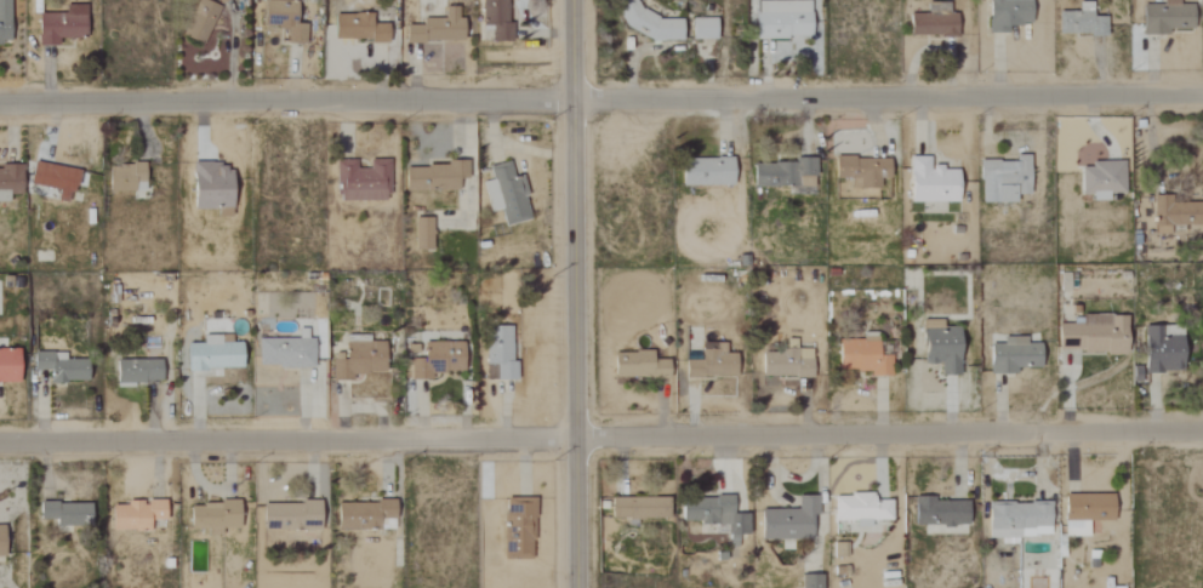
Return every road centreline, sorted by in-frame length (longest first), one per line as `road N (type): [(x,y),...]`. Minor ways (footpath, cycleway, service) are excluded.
road 1 (residential): [(0,106),(1202,96)]
road 2 (residential): [(0,444),(1202,434)]
road 3 (residential): [(580,587),(575,0)]

